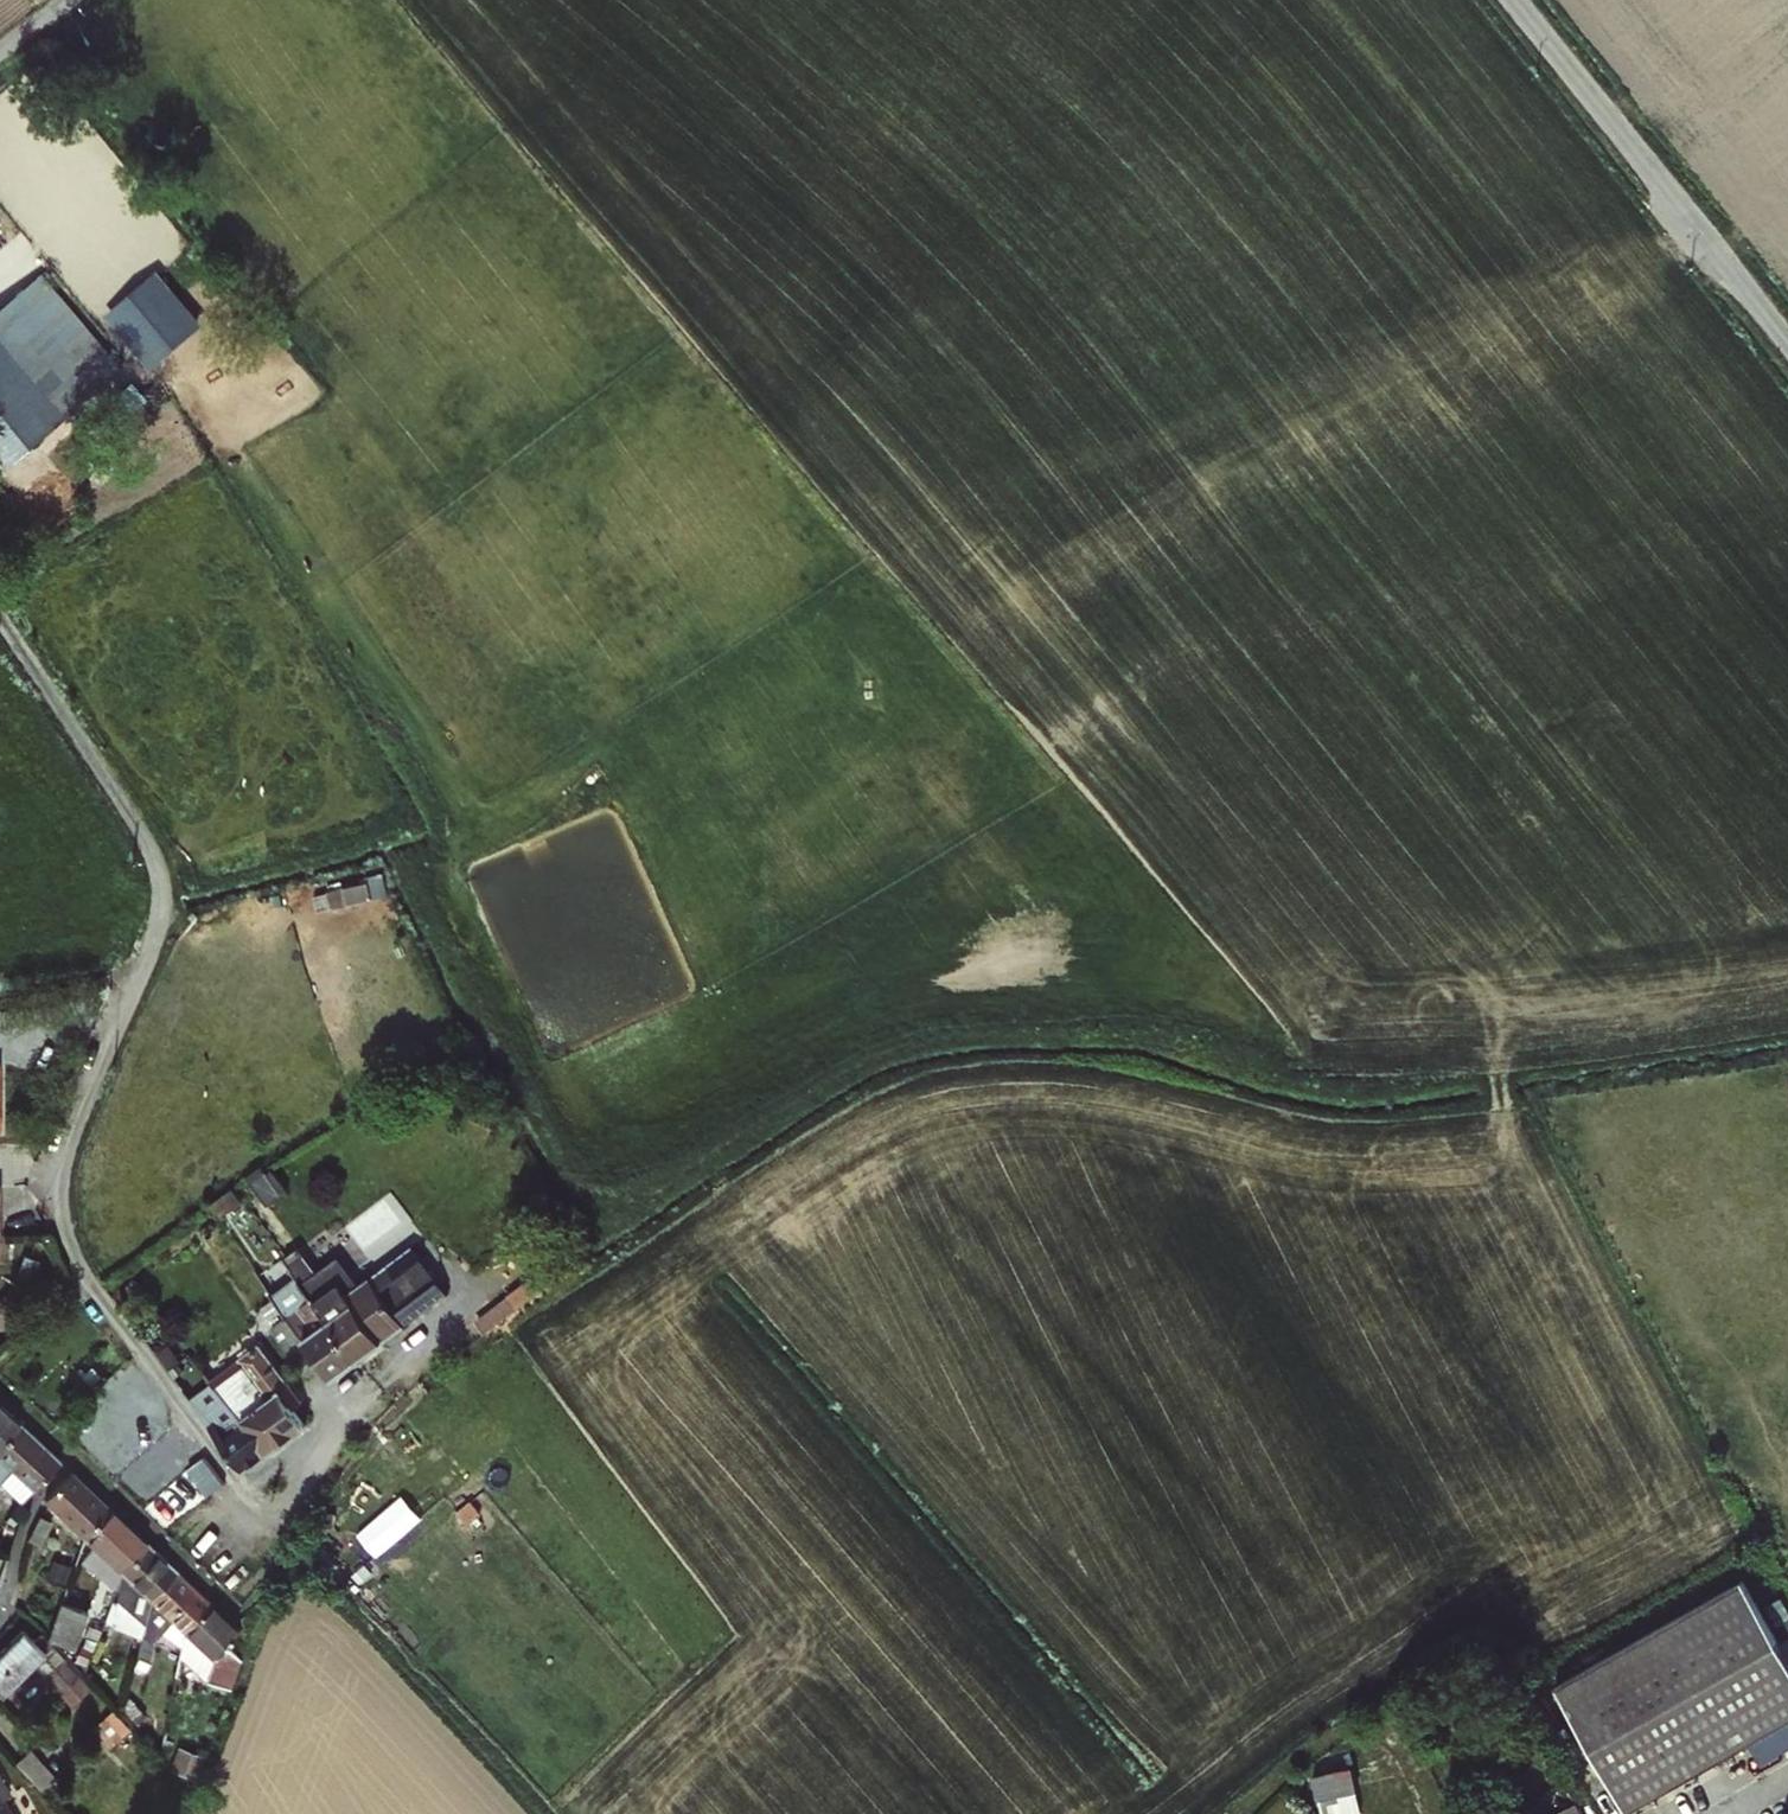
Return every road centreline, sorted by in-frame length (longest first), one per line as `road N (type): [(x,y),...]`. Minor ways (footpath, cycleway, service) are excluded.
road 1 (unclassified): [(0,595),(87,718),(167,859),(129,1023),(84,1118),(66,1188),(74,1250),(233,1476),(282,1508)]
road 2 (residential): [(1787,341),(1514,0)]
road 3 (residential): [(0,1617),(44,1496),(75,1463)]

